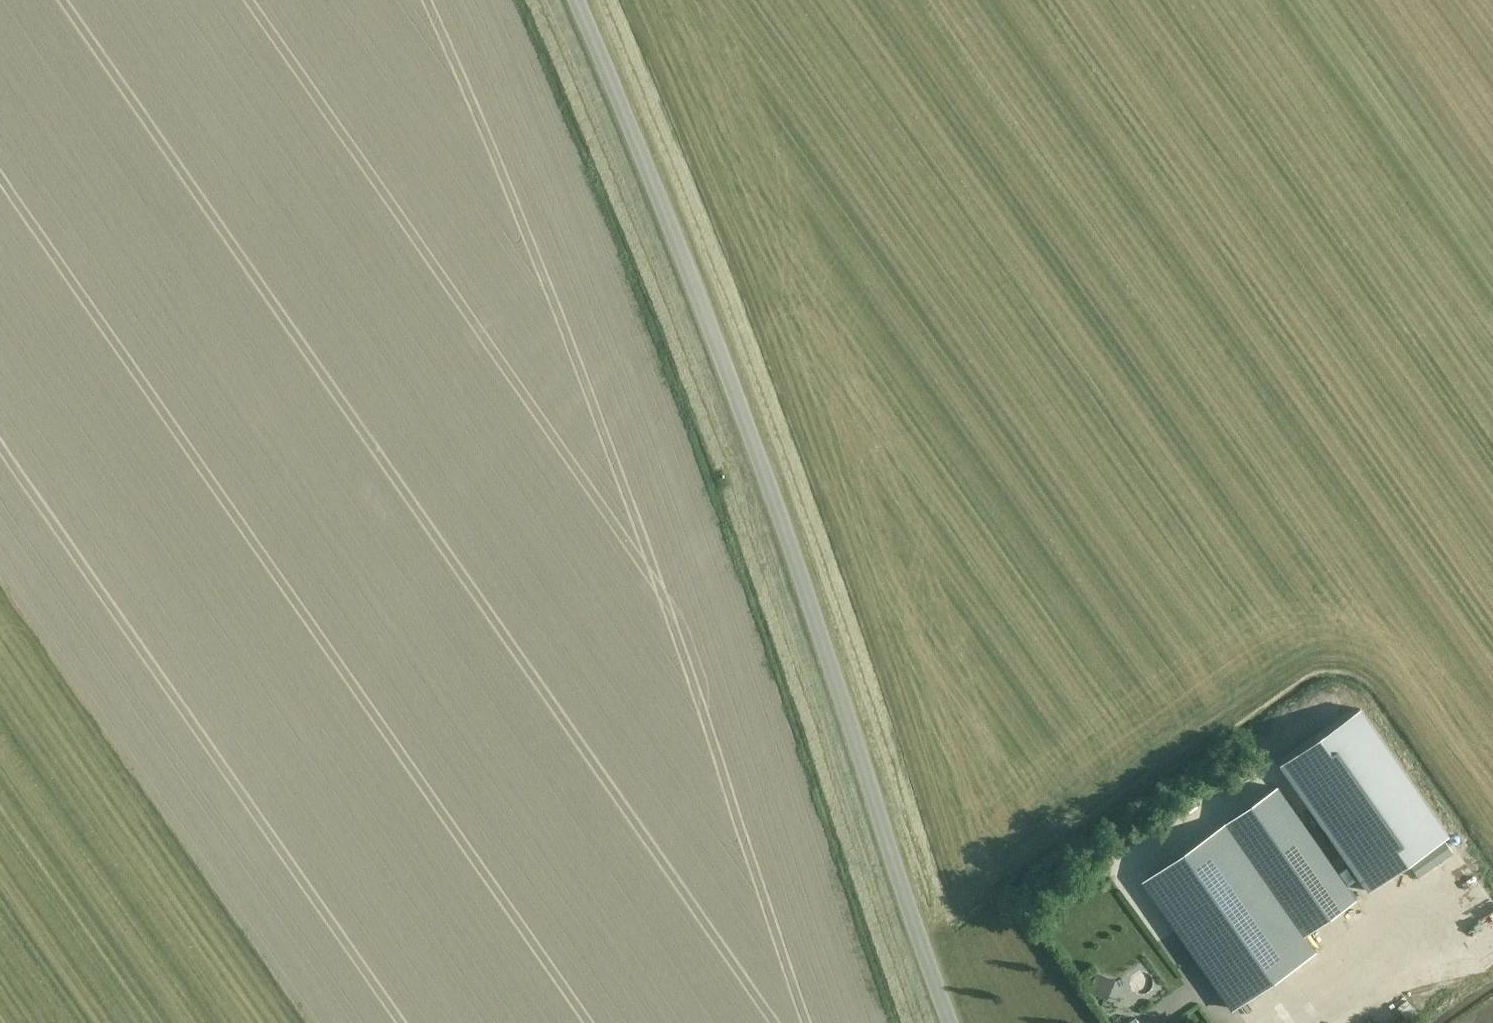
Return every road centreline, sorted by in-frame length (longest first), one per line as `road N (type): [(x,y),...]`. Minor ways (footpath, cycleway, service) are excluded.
road 1 (tertiary): [(953,1022),(698,289),(578,0)]
road 2 (track): [(1363,979),(1492,961)]

